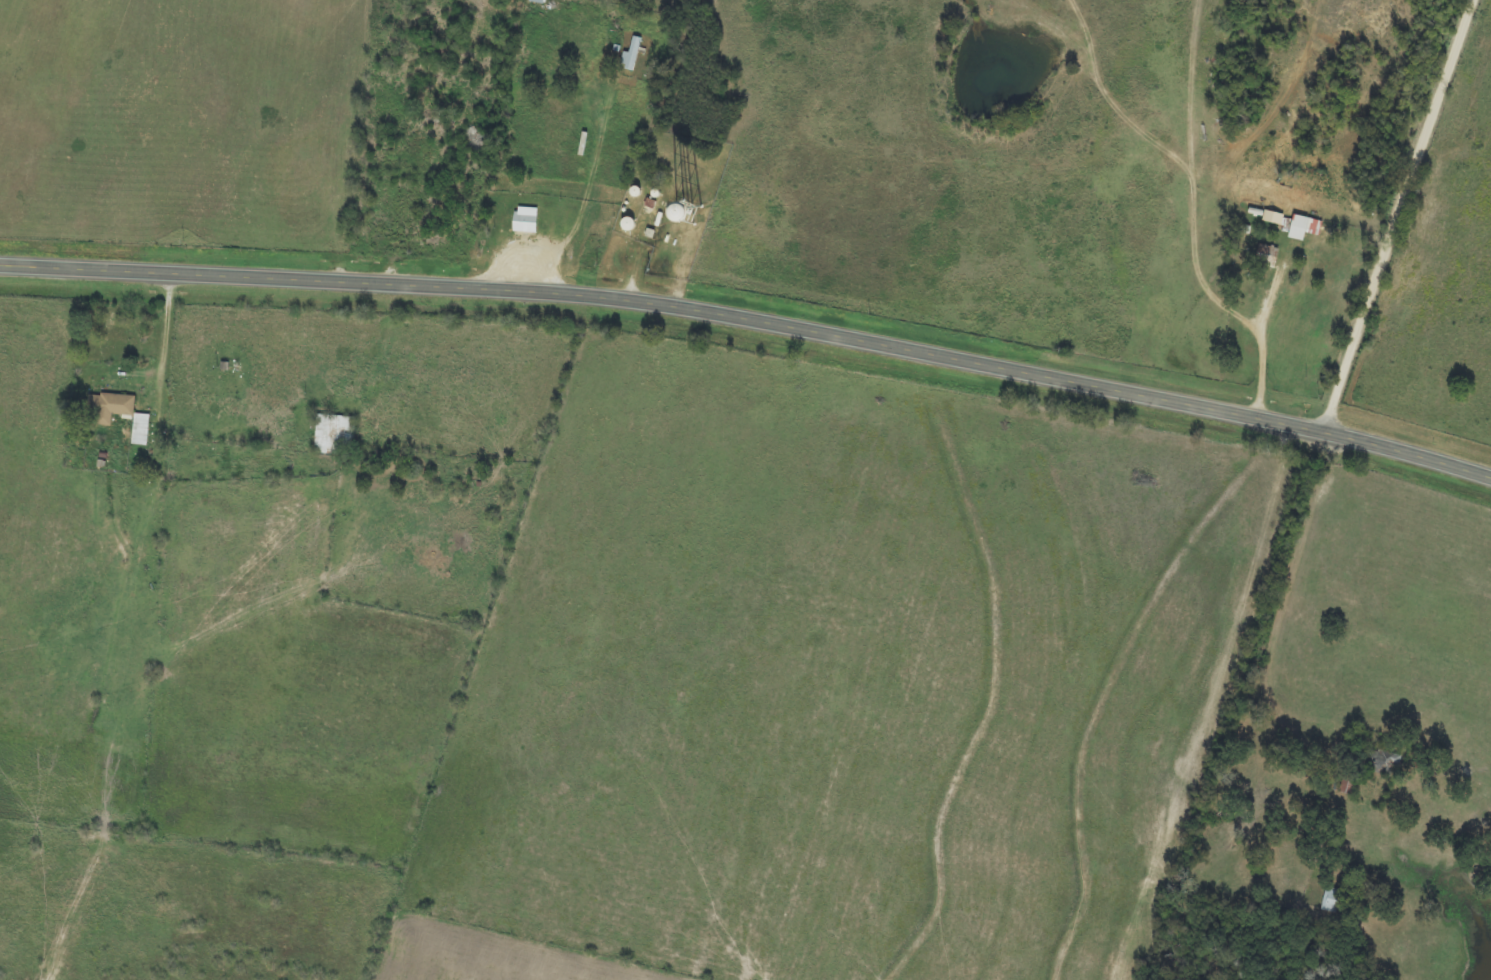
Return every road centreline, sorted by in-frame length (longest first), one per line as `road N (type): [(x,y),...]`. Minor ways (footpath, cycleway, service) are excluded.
road 1 (secondary): [(0,267),(622,299),(1121,391),(1490,480)]
road 2 (residential): [(1374,839),(1294,741),(1273,698),(1266,633),(1470,0)]

